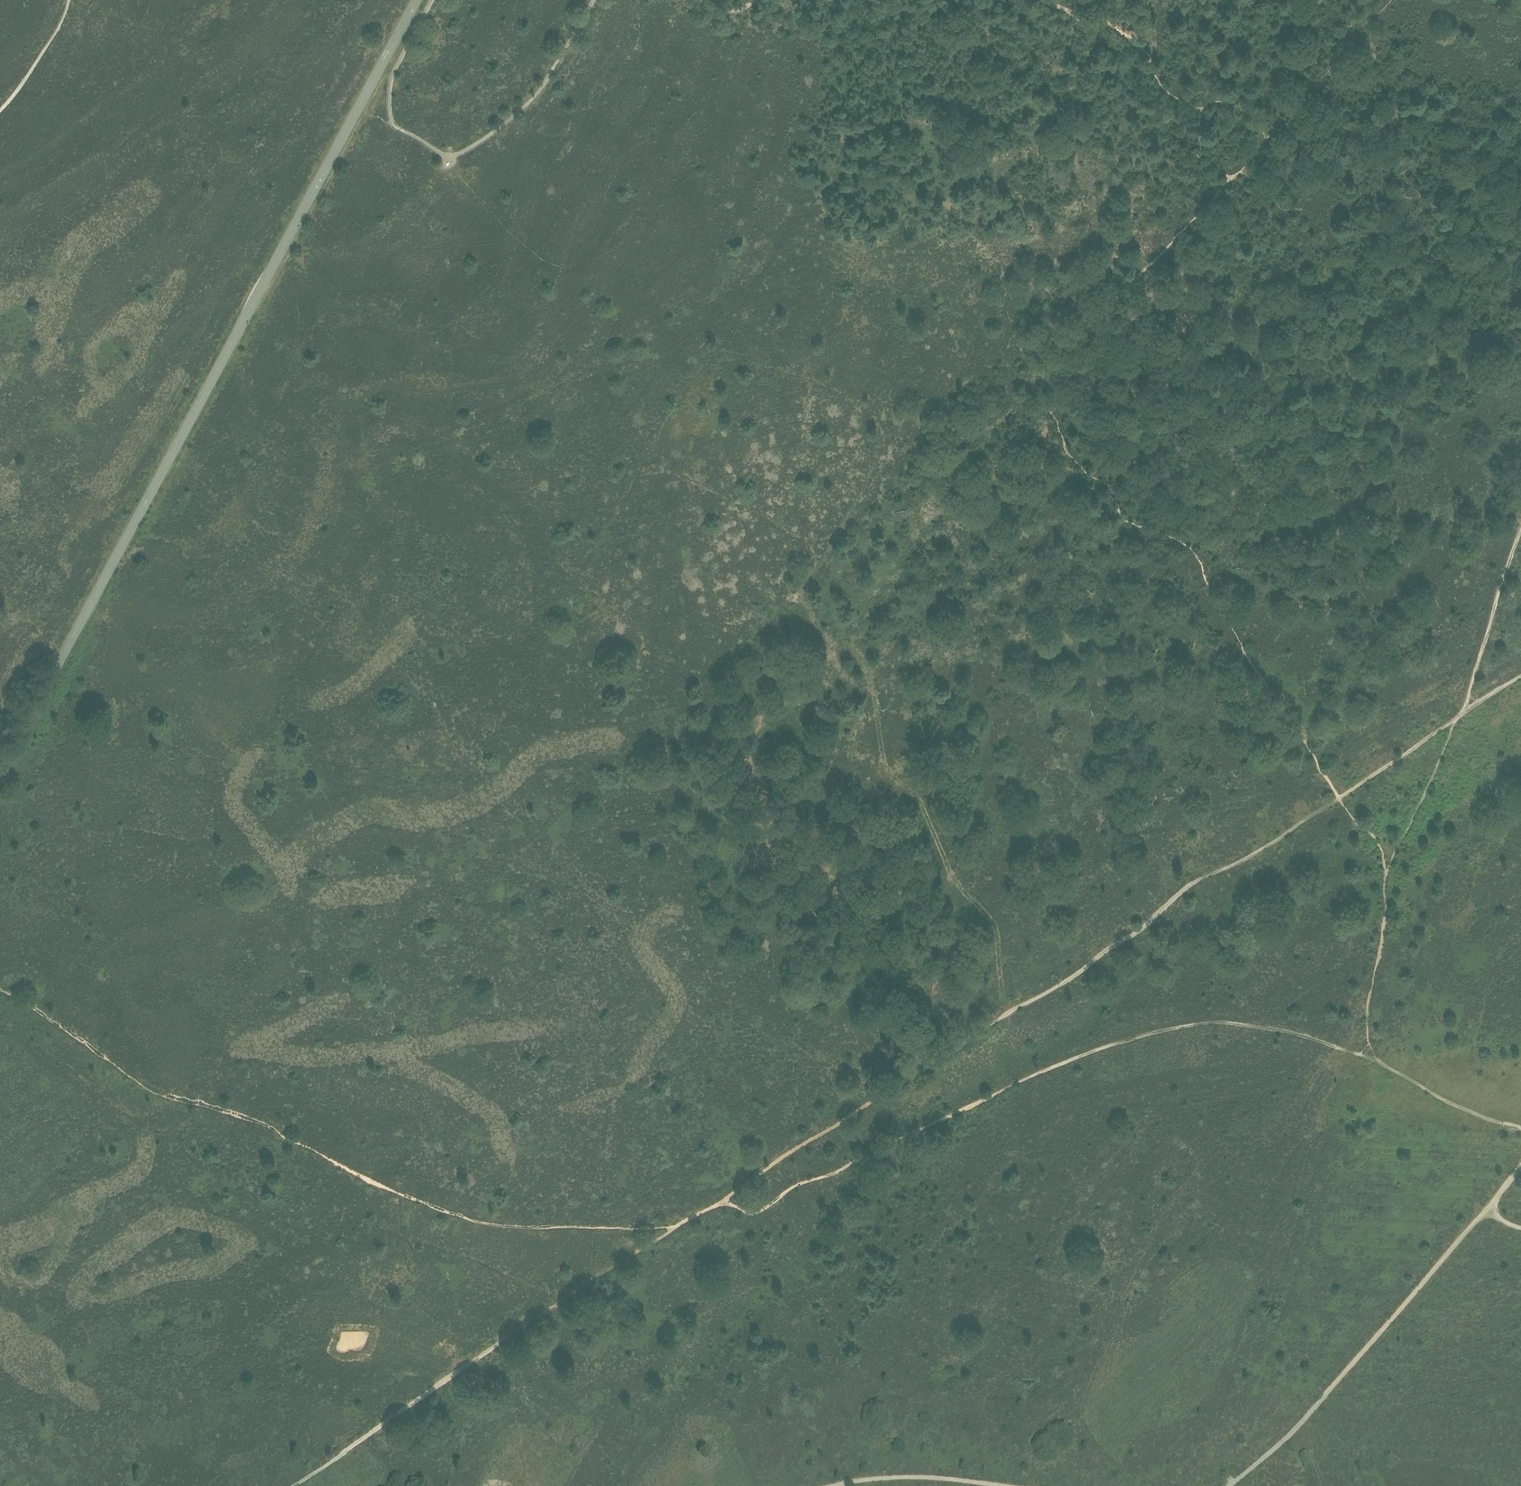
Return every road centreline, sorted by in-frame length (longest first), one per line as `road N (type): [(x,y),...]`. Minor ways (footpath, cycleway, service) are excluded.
road 1 (unclassified): [(0,773),(418,0)]

